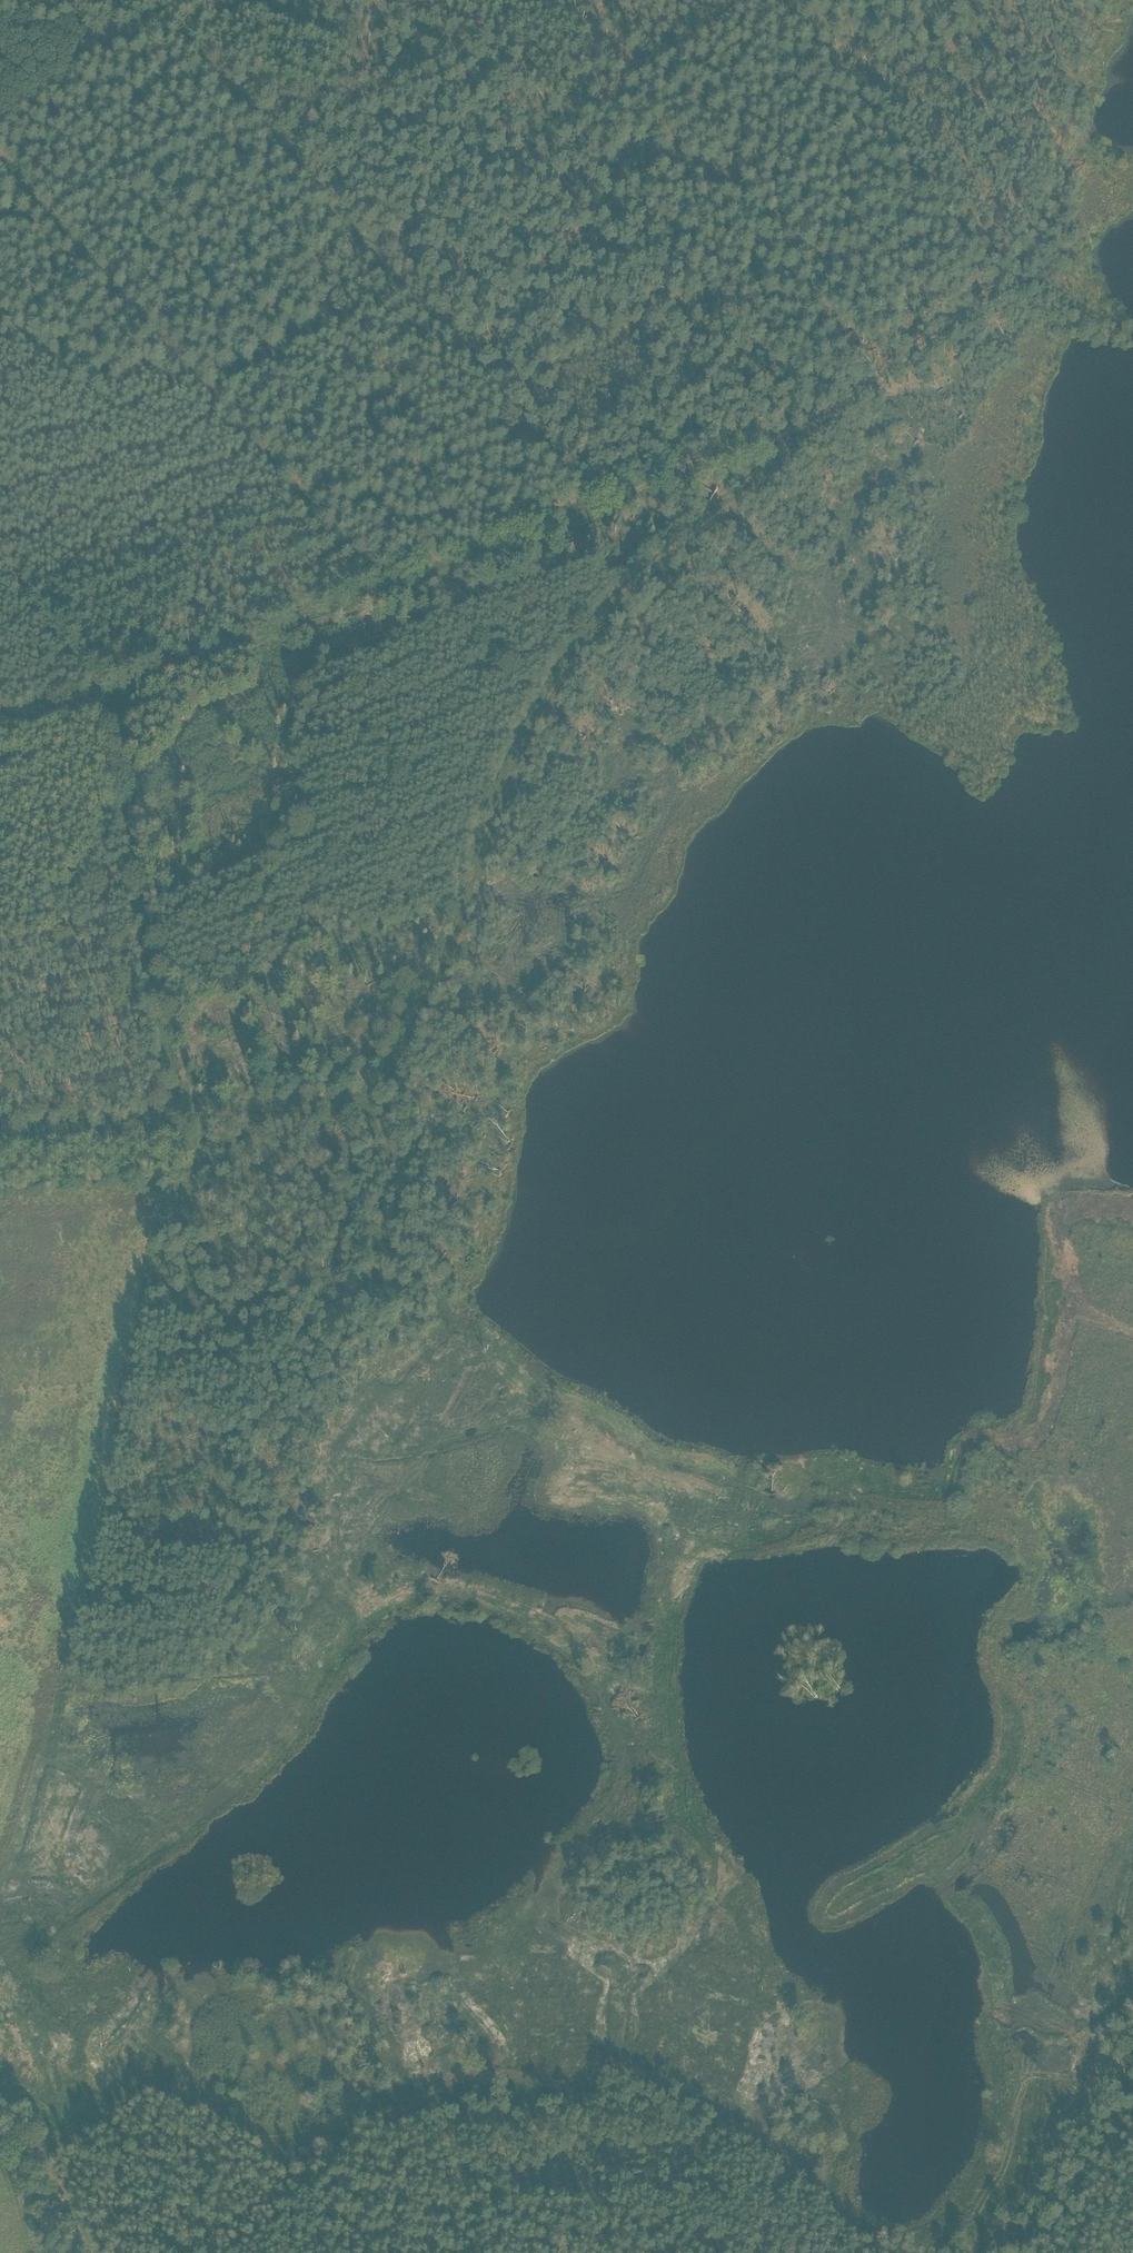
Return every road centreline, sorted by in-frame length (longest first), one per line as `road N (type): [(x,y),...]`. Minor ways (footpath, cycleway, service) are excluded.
road 1 (track): [(0,118),(114,40),(153,23),(284,157),(384,84),(468,38),(488,35),(565,120)]
road 2 (track): [(565,120),(818,419)]
road 3 (track): [(784,0),(1000,280)]
road 4 (track): [(565,120),(757,0)]
road 5 (track): [(612,0),(586,88),(565,120)]

